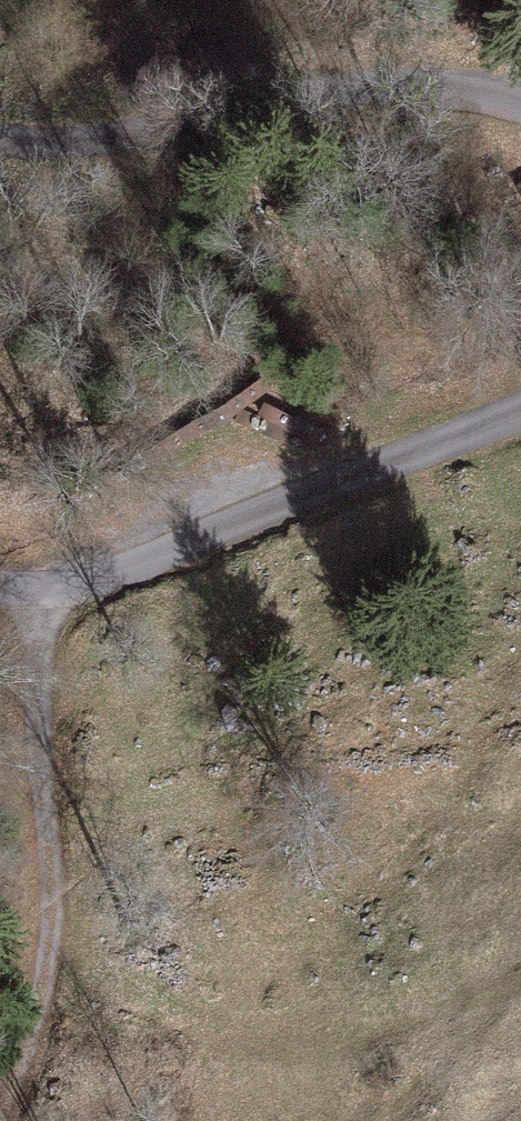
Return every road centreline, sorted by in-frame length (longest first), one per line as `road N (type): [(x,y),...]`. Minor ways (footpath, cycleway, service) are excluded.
road 1 (unclassified): [(0,583),(40,587),(103,574),(520,412)]
road 2 (track): [(2,1120),(30,1060),(47,977),(40,587)]
road 3 (unclassified): [(520,93),(471,81),(388,82),(107,138),(0,136)]

